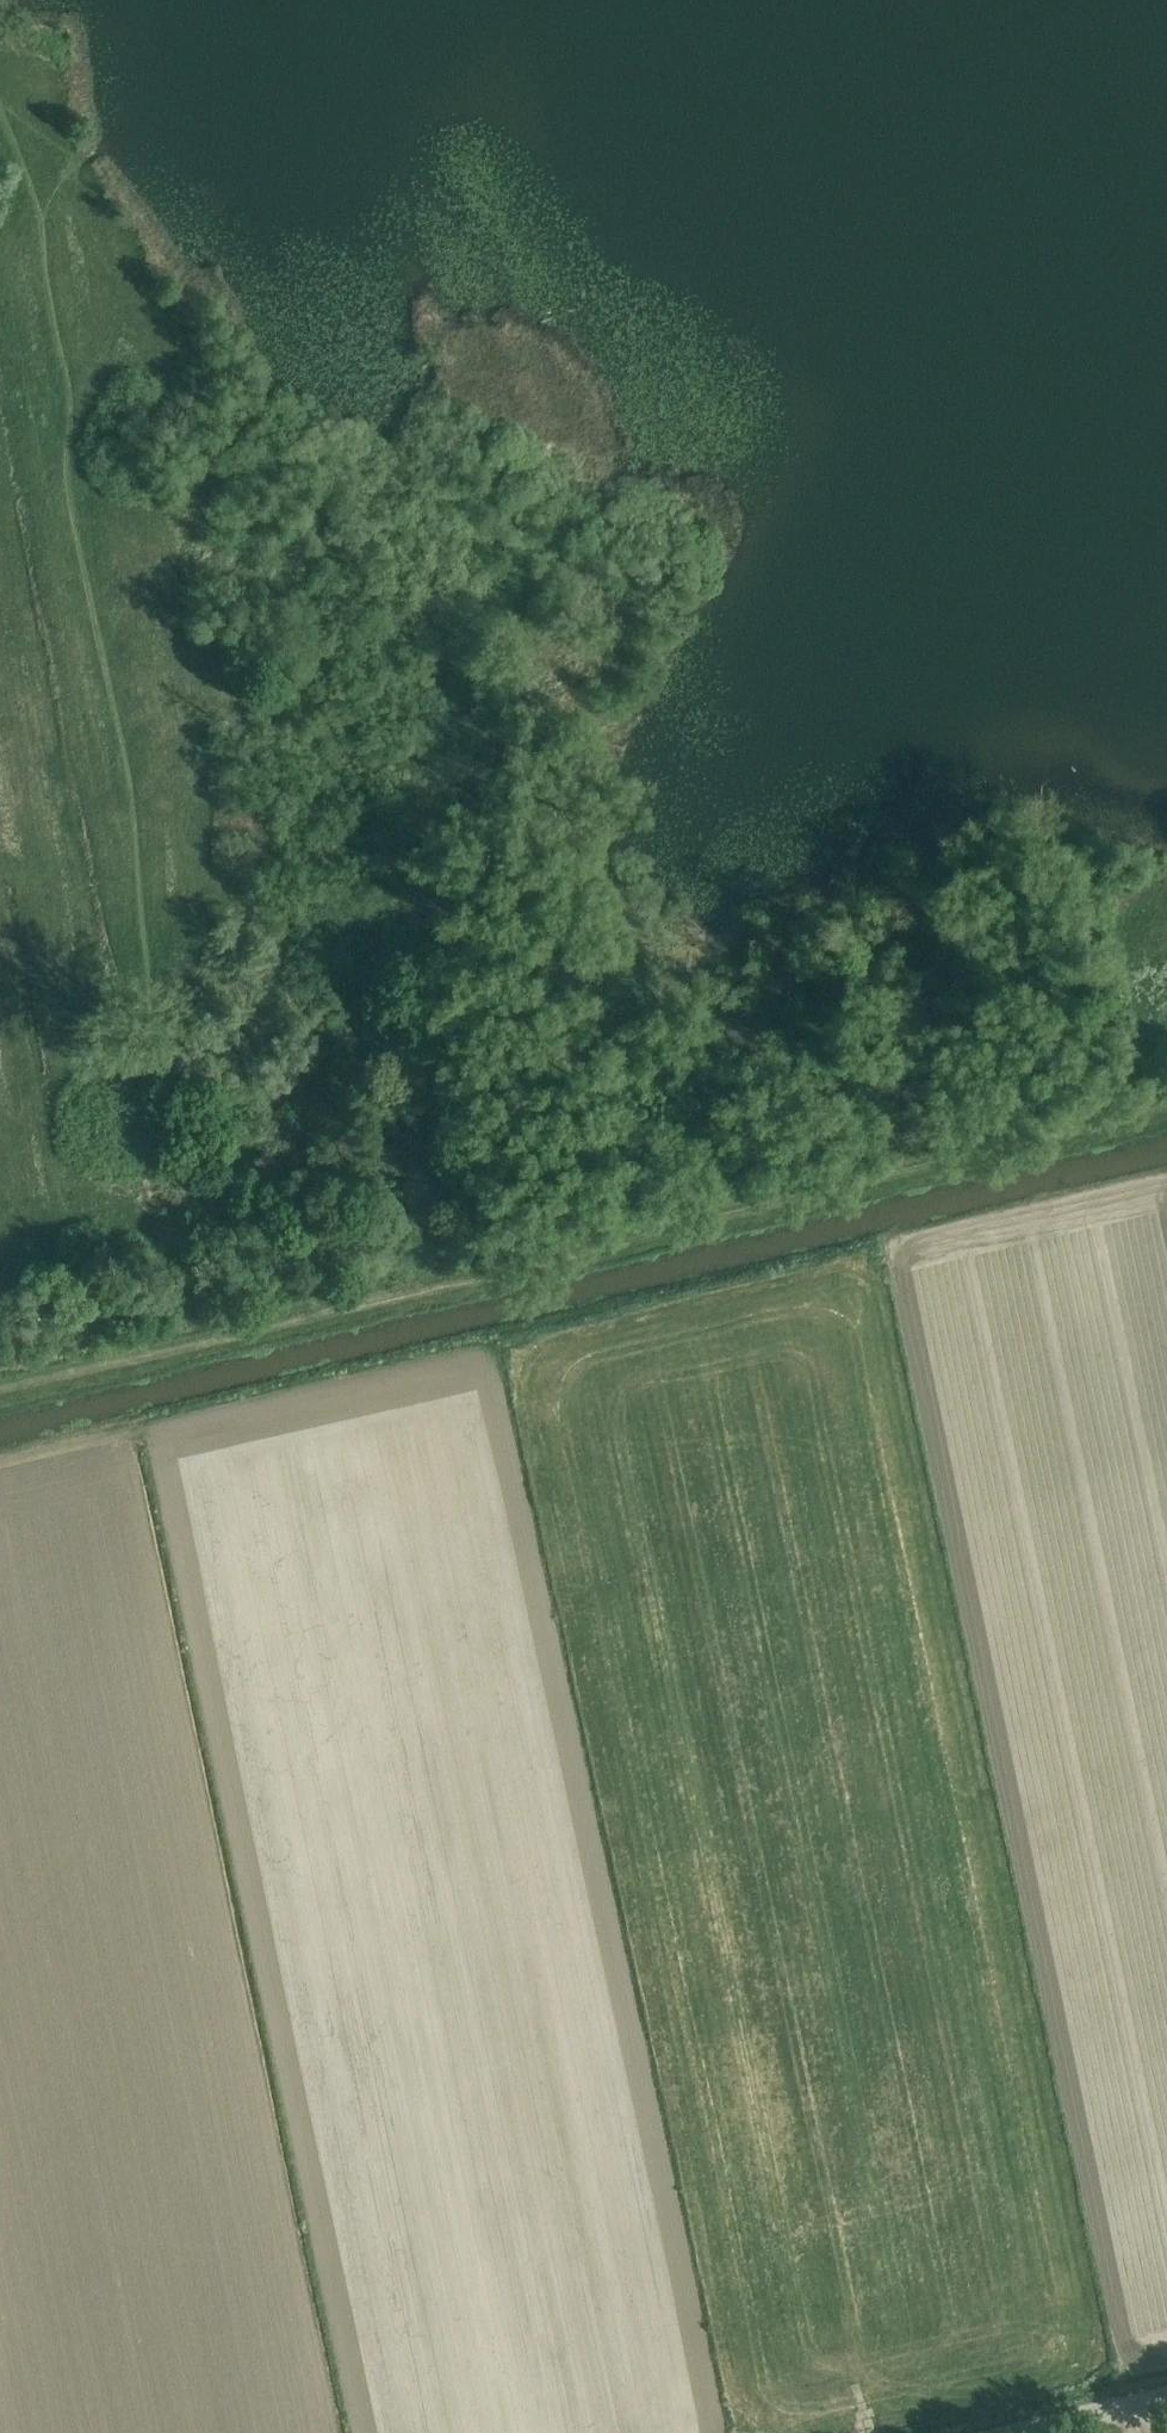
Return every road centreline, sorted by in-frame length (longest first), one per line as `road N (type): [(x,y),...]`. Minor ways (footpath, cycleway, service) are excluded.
road 1 (track): [(0,1397),(1166,1113)]
road 2 (unclassified): [(1016,2432),(1166,2396)]

